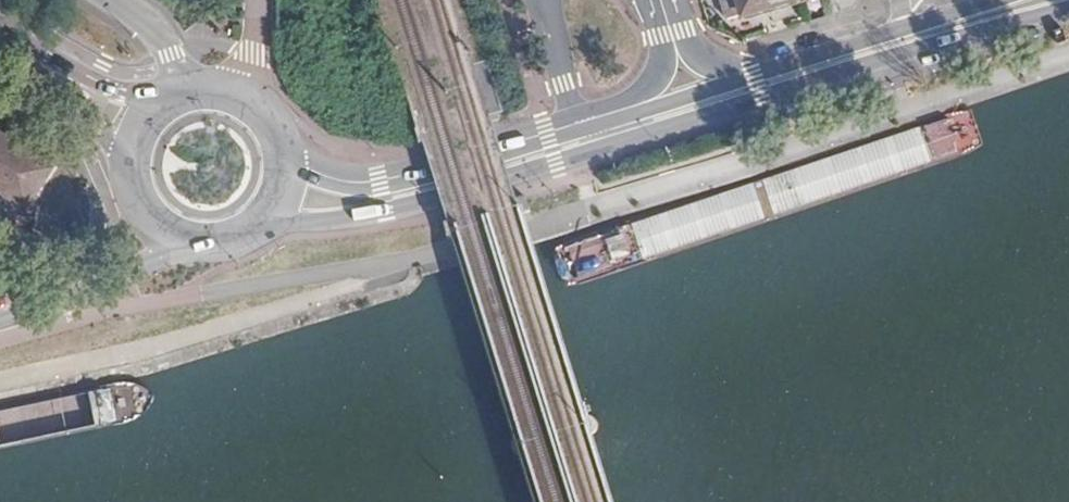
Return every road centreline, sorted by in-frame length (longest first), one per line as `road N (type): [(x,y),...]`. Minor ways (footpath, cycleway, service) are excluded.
road 1 (secondary): [(267,225),(444,197),(1068,8)]
road 2 (secondary): [(590,120),(380,180),(330,177),(291,160)]
road 3 (residential): [(0,328),(180,245)]
road 4 (secondary): [(753,77),(590,120)]
road 5 (secondary): [(908,29),(753,77)]
road 6 (secondary): [(291,160),(283,131),(260,101),(225,85),(187,86)]
road 7 (secondary): [(41,63),(125,160)]
road 8 (tertiary): [(670,33),(651,85),(590,120)]
road 9 (secondary): [(158,100),(41,63)]

